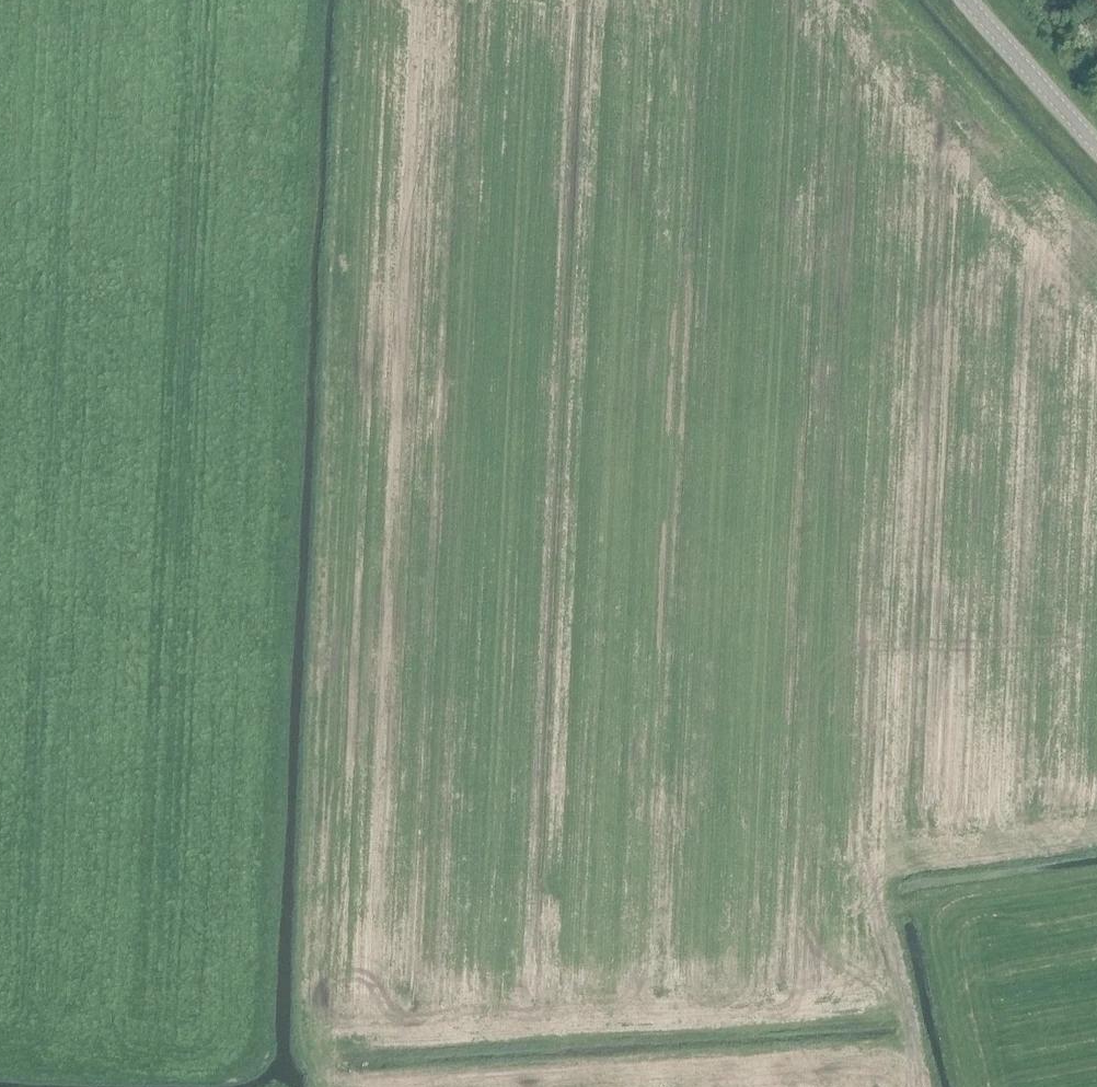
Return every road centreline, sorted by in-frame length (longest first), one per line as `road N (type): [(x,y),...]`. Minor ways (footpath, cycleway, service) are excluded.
road 1 (tertiary): [(1096,148),(976,0)]

